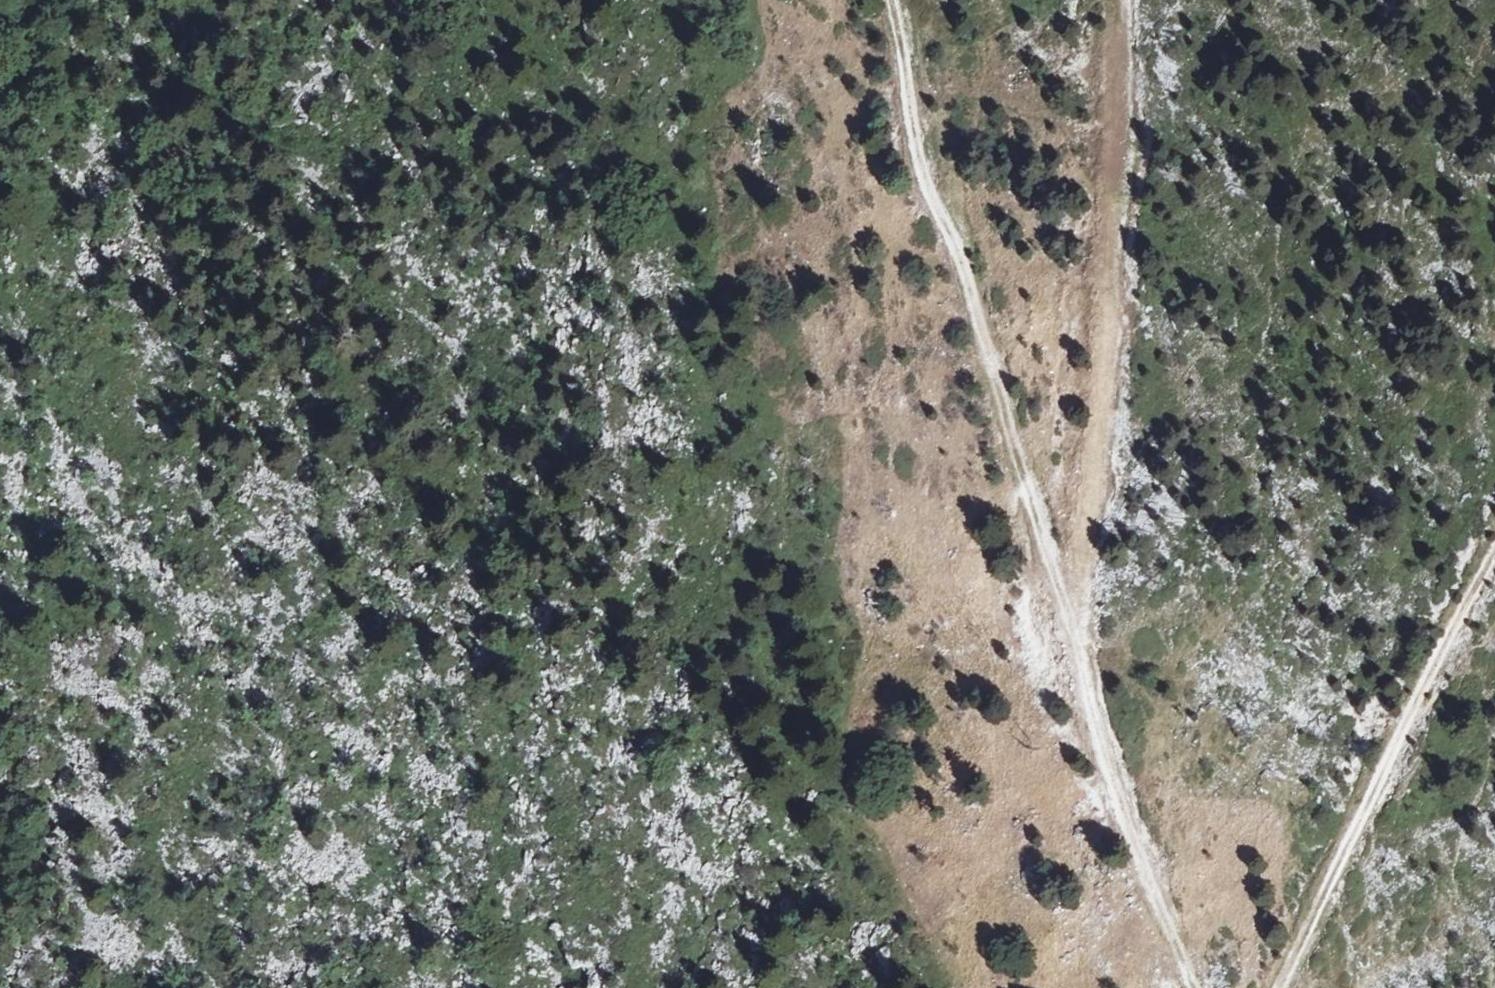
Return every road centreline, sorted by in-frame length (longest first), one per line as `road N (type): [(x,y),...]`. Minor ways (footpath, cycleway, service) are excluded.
road 1 (track): [(881,0),(921,171),(1198,987)]
road 2 (track): [(1069,624),(1104,370),(1122,0)]
road 3 (track): [(1280,987),(1494,550)]

